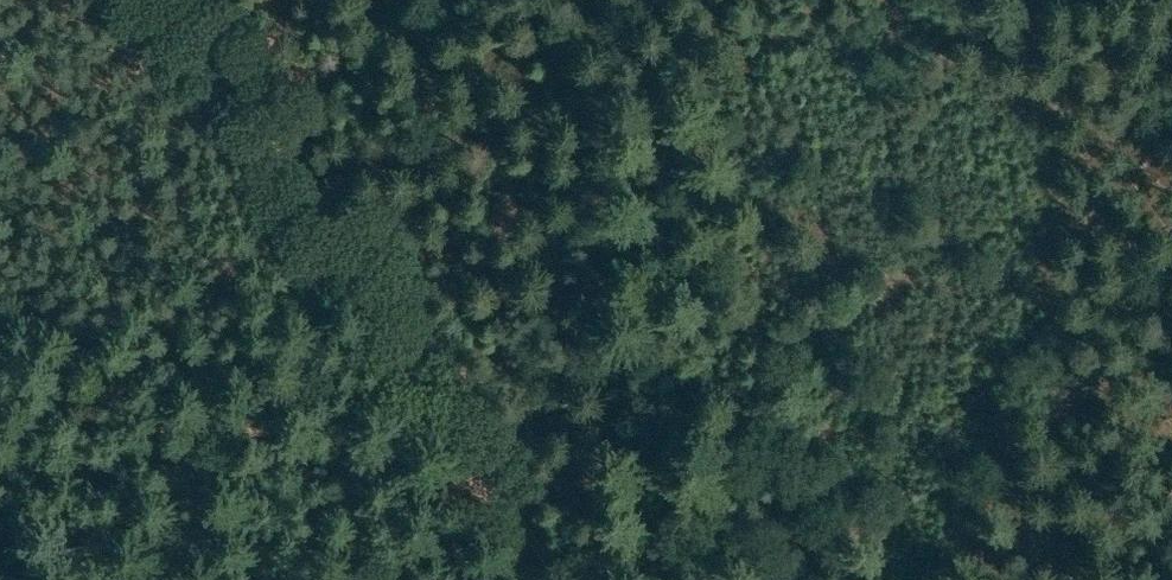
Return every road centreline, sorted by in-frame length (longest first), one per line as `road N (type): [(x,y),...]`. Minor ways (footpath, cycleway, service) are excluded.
road 1 (track): [(167,0),(557,579)]

